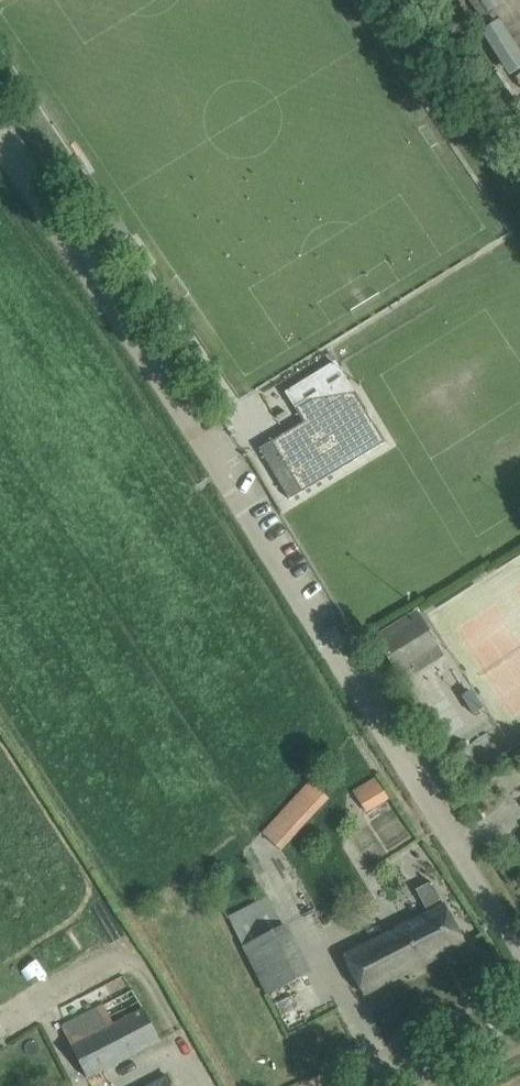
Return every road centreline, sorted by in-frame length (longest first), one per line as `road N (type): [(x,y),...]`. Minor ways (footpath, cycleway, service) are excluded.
road 1 (unclassified): [(519,952),(236,502),(0,156)]
road 2 (tertiary): [(380,1085),(519,1015)]

